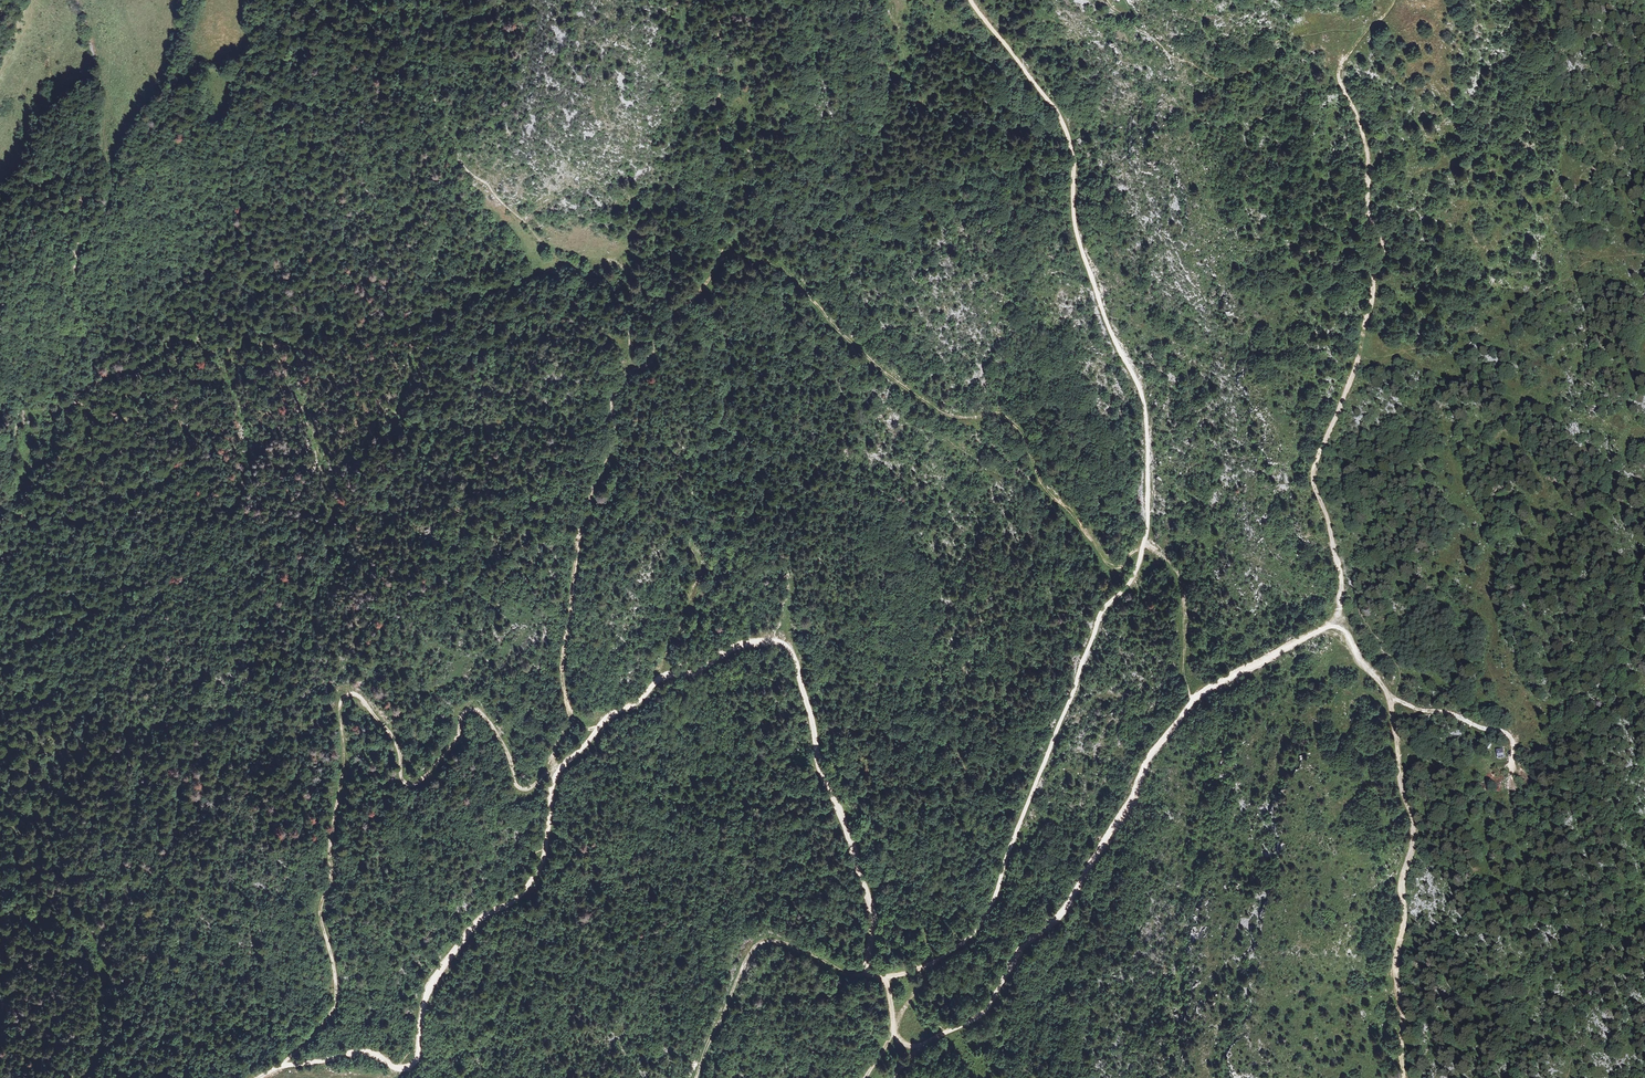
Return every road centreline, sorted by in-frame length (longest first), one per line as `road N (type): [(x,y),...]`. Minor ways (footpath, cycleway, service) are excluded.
road 1 (track): [(257,1077),(363,1051),(410,1066),(437,977),(485,914),(518,896),(535,874),(562,768),(602,719),(640,700),(659,677),(692,671),(744,642),(785,641),(798,659),(819,770),(869,896),(867,968),(887,978)]
road 2 (track): [(278,1068),(322,1025),(335,1000),(320,915),(331,877),(344,698),(357,695),(389,733),(404,783),(432,767),(469,708),(501,742),(518,788),(531,788),(555,765)]
road 3 (track): [(1369,28),(1338,73),(1369,155),(1367,215),(1383,245),(1357,359),(1312,477),(1341,579),(1337,623)]
road 4 (track): [(1143,544),(1145,409),(1078,237),(1067,133),(970,0)]
road 5 (track): [(723,258),(744,254),(775,264),(865,357),(936,409),(963,418),(999,413),(1011,422),(1044,485),(1107,562),(1121,562),(1143,544)]
road 6 (track): [(1192,699),(1149,754),(1062,915),(1023,944),(982,1014),(907,1045),(895,1030),(887,978)]
road 7 (track): [(887,978),(959,947),(986,917),(1101,615),(1132,579),(1143,544)]
road 8 (track): [(636,369),(613,403),(616,446),(581,534),(564,646),(572,715),(551,759),(560,771)]
road 9 (track): [(1389,696),(1399,780),(1416,827),(1397,968),(1407,1077)]
road 10 (track): [(80,245),(109,207),(132,142),(173,81),(194,0)]
road 11 (track): [(870,970),(848,975),(781,941),(760,943),(696,1077)]
road 12 (track): [(21,451),(107,372),(85,336),(80,245)]
road 13 (track): [(21,451),(29,281),(39,269),(71,267),(80,245)]
road 14 (track): [(1337,623),(1192,699)]
road 15 (track): [(1514,764),(1516,740),(1508,732),(1394,699)]
road 16 (track): [(723,258),(655,332),(652,363),(636,369)]
road 17 (track): [(107,372),(183,337),(226,331)]

